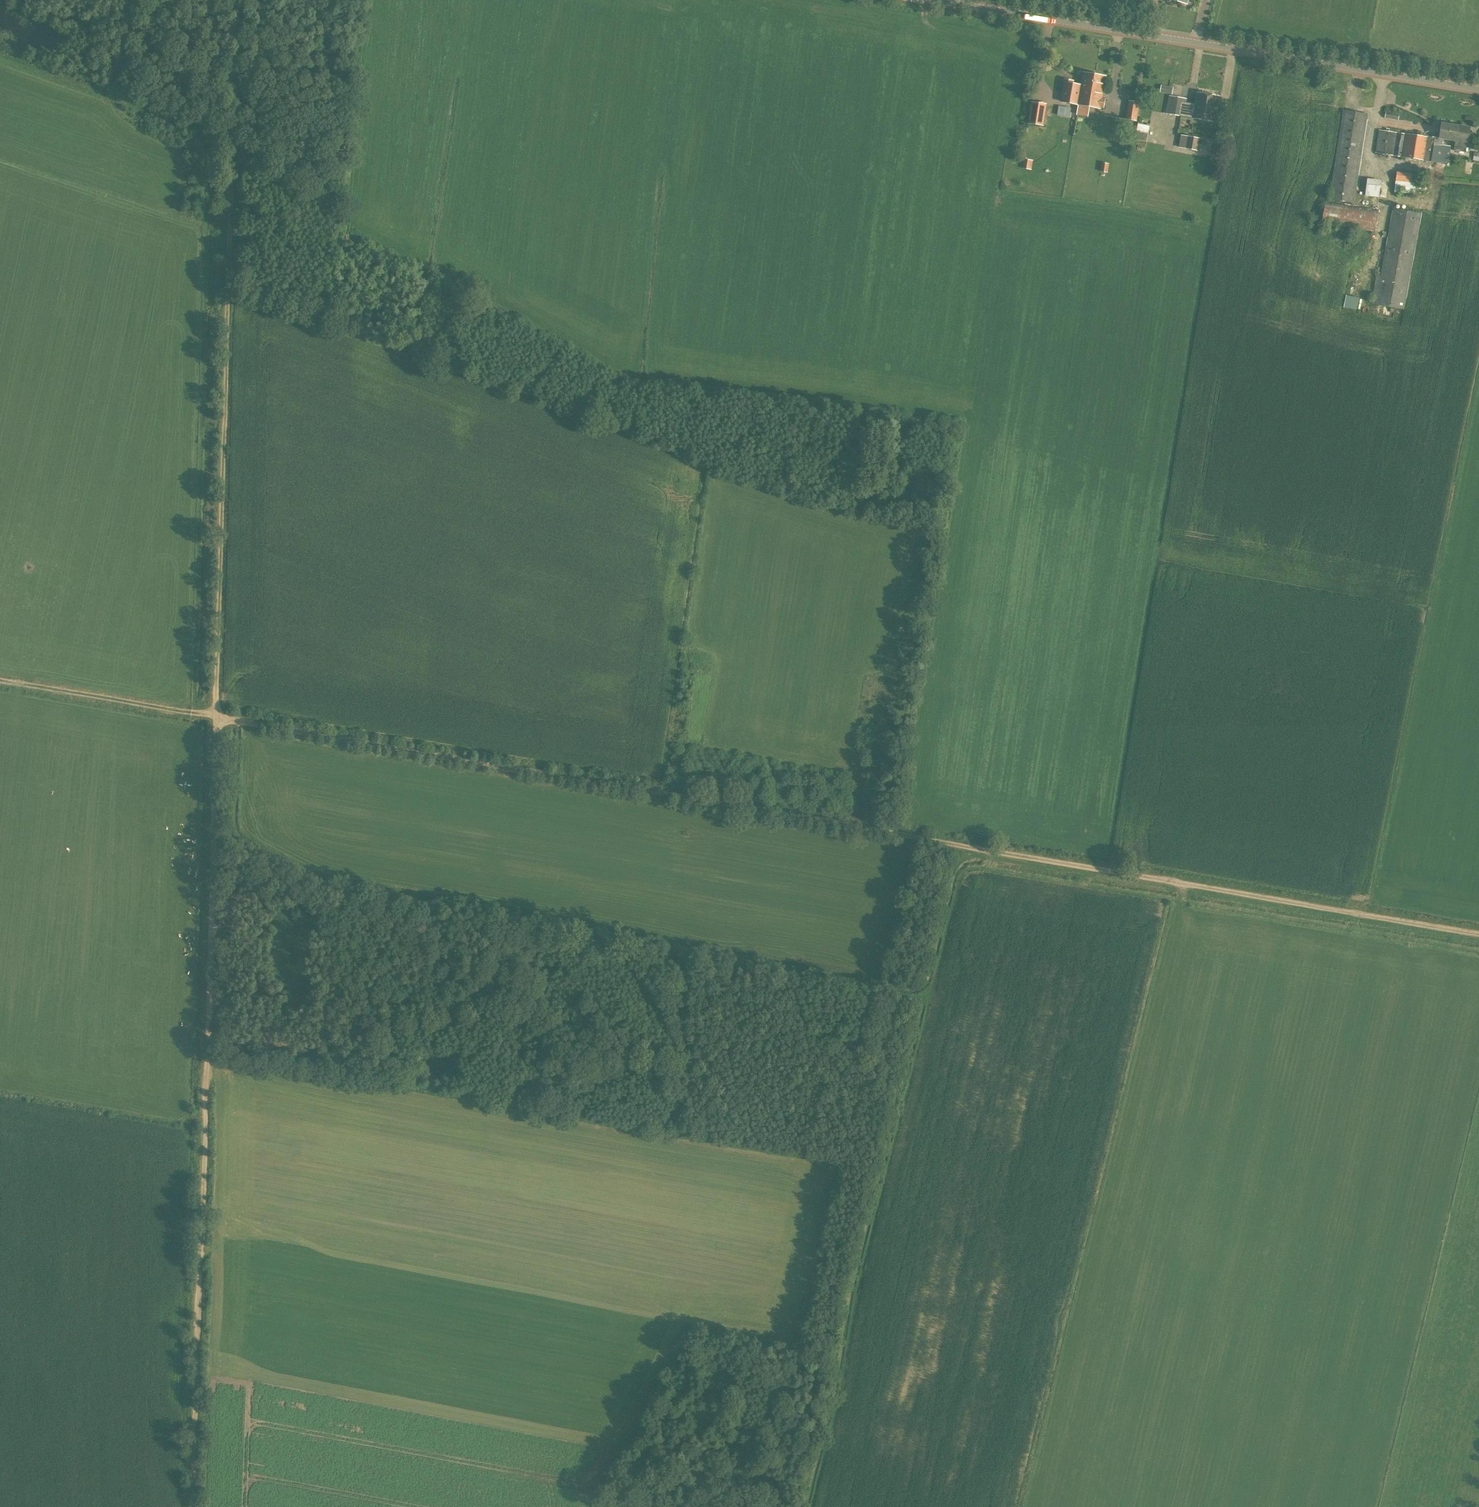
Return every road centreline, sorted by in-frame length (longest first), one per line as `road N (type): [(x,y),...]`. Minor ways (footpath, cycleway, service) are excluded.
road 1 (track): [(214,719),(1478,931)]
road 2 (track): [(193,1506),(214,719)]
road 3 (track): [(214,719),(234,0)]
road 4 (secondary): [(938,0),(1478,89)]

